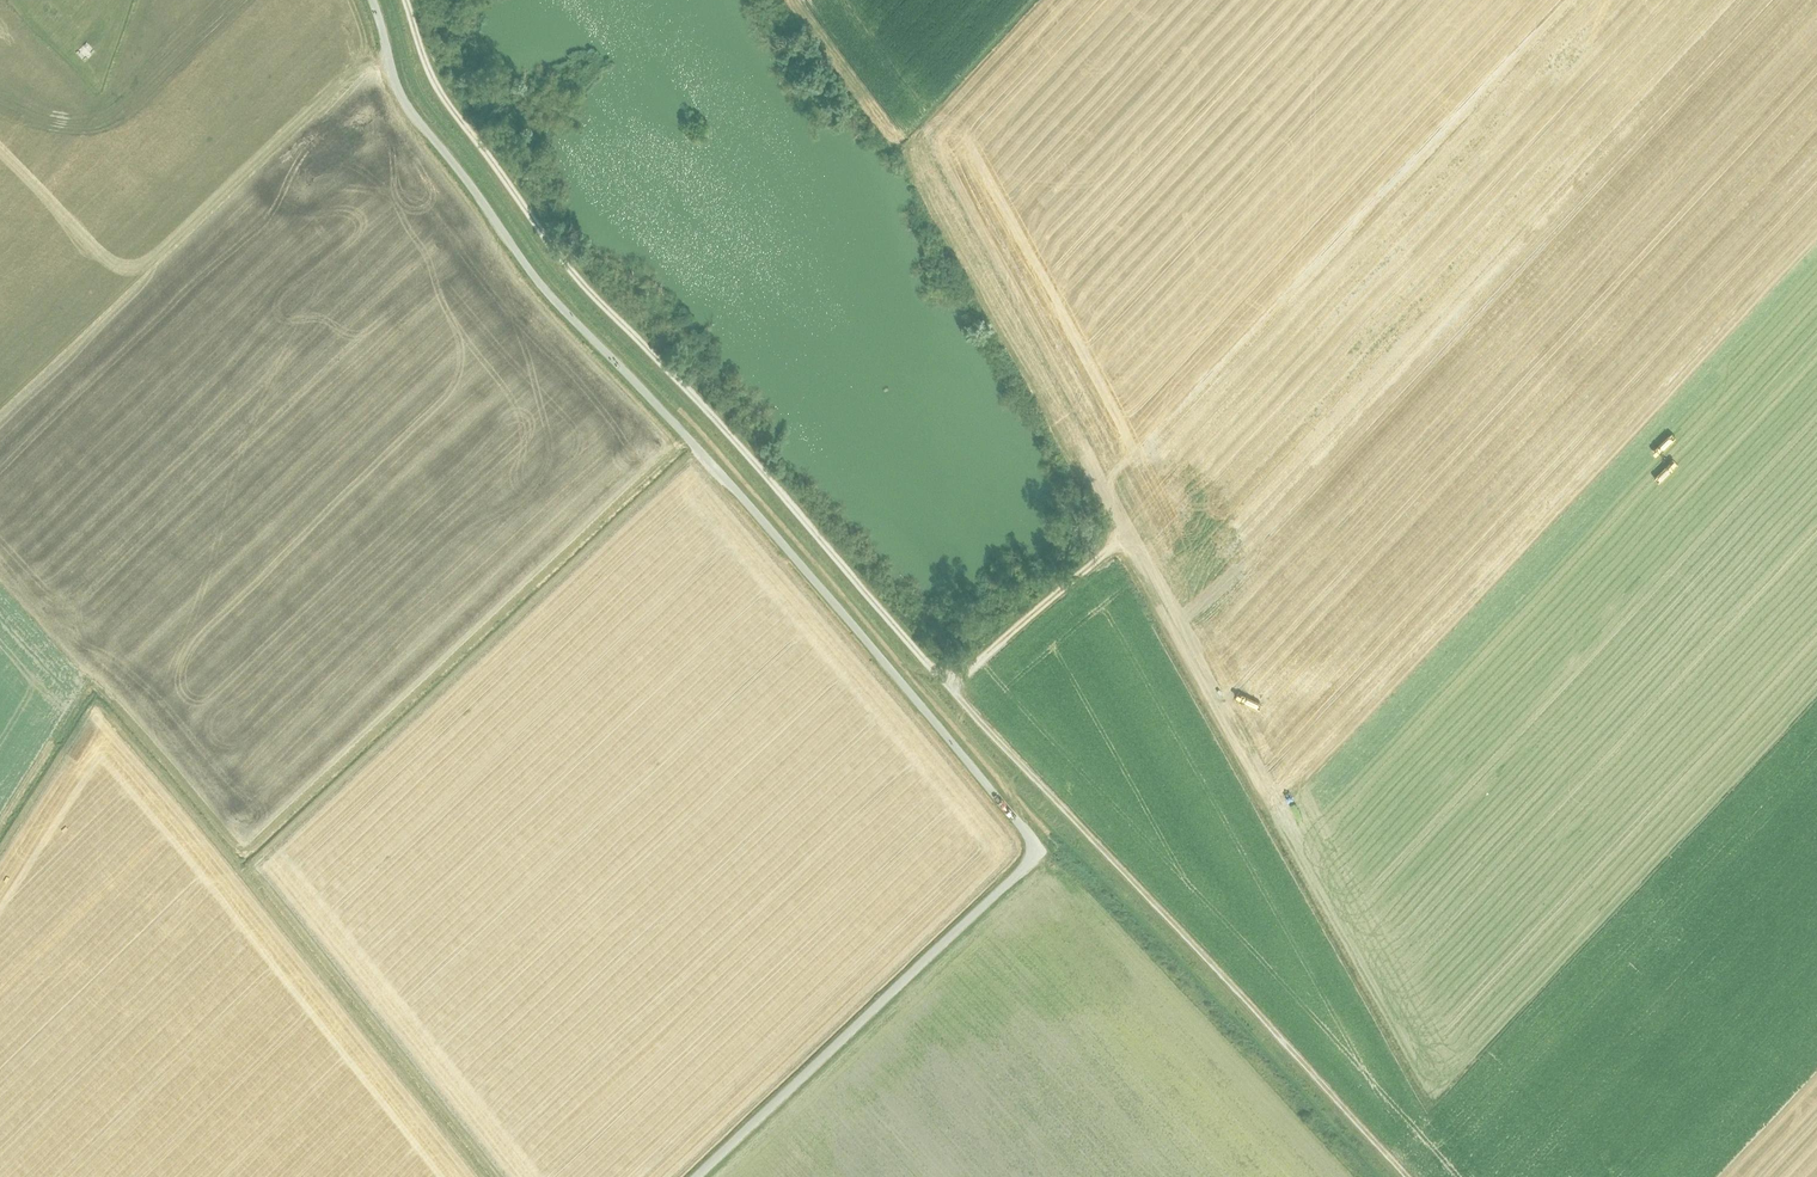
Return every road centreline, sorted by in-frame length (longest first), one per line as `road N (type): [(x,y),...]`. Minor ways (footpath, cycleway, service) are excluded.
road 1 (unclassified): [(372,0),(405,102),(531,272),(732,485),(1033,848),(1027,861),(696,1176)]
road 2 (track): [(407,0),(435,84),(579,278),(708,409),(940,674)]
road 3 (track): [(940,674),(1408,1176)]
road 4 (track): [(940,674),(961,676),(1119,540)]

